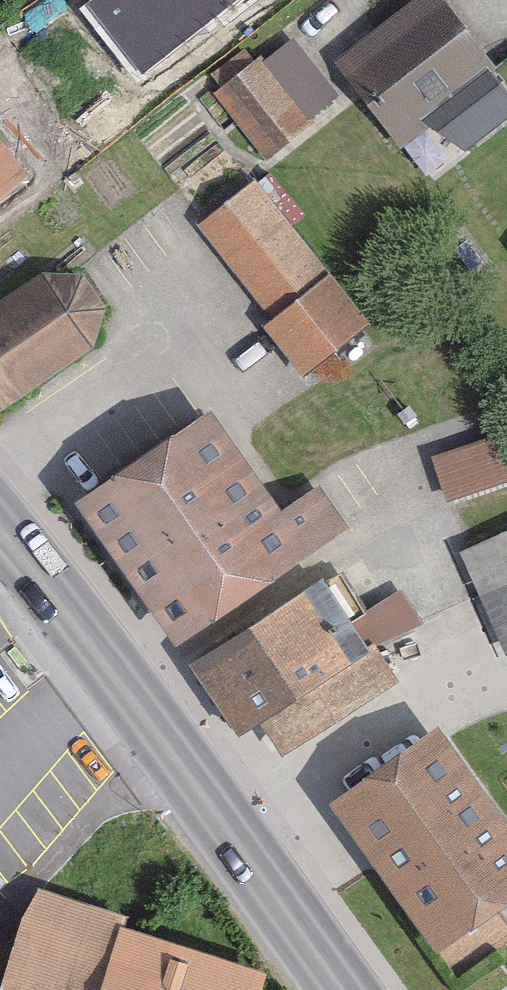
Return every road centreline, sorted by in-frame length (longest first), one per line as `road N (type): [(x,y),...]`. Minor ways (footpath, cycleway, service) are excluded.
road 1 (secondary): [(344,989),(0,527)]

